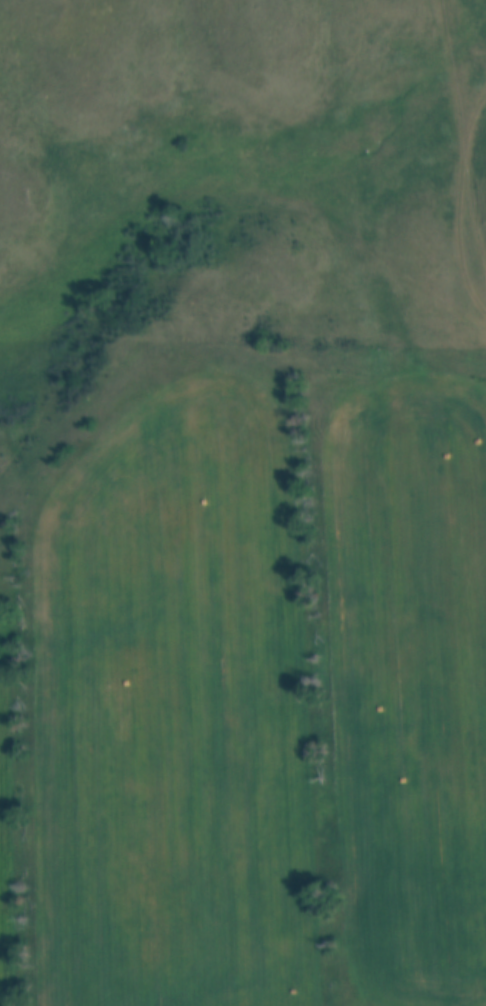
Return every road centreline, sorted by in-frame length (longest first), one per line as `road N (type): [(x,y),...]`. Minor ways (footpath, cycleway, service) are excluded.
road 1 (track): [(437,0),(456,113),(467,276),(485,309)]

